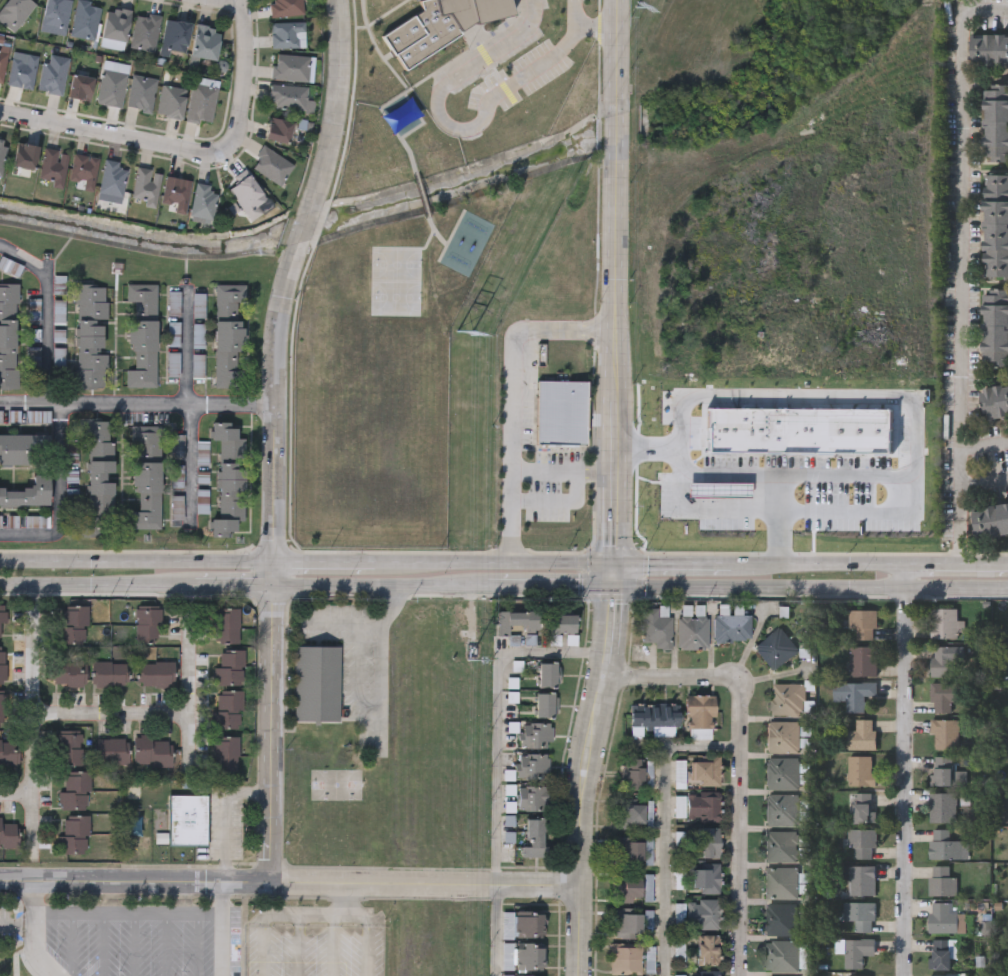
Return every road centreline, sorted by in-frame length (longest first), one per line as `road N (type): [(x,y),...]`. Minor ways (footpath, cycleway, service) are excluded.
road 1 (tertiary): [(612,564),(617,0)]
road 2 (residential): [(602,682),(704,679),(742,690),(741,975)]
road 3 (residential): [(903,975),(906,565)]
road 4 (secondary): [(611,588),(1007,589)]
road 5 (residential): [(579,975),(583,754),(602,682),(611,588)]
road 6 (residential): [(0,118),(192,155),(224,151),(243,115),(242,0)]
road 7 (residential): [(269,884),(579,885)]
road 8 (tertiary): [(273,562),(279,329),(292,255)]
road 9 (tertiary): [(269,884),(273,587)]
road 10 (secondary): [(273,562),(0,560)]
road 11 (secondary): [(0,586),(273,587)]
road 12 (residential): [(0,886),(225,887)]
road 13 (tertiary): [(313,201),(338,117),(340,0)]
road 14 (secondary): [(273,587),(474,587)]
road 15 (secondary): [(906,565),(731,564)]
road 16 (secondary): [(512,563),(374,562)]
road 17 (secondary): [(474,587),(611,588)]

